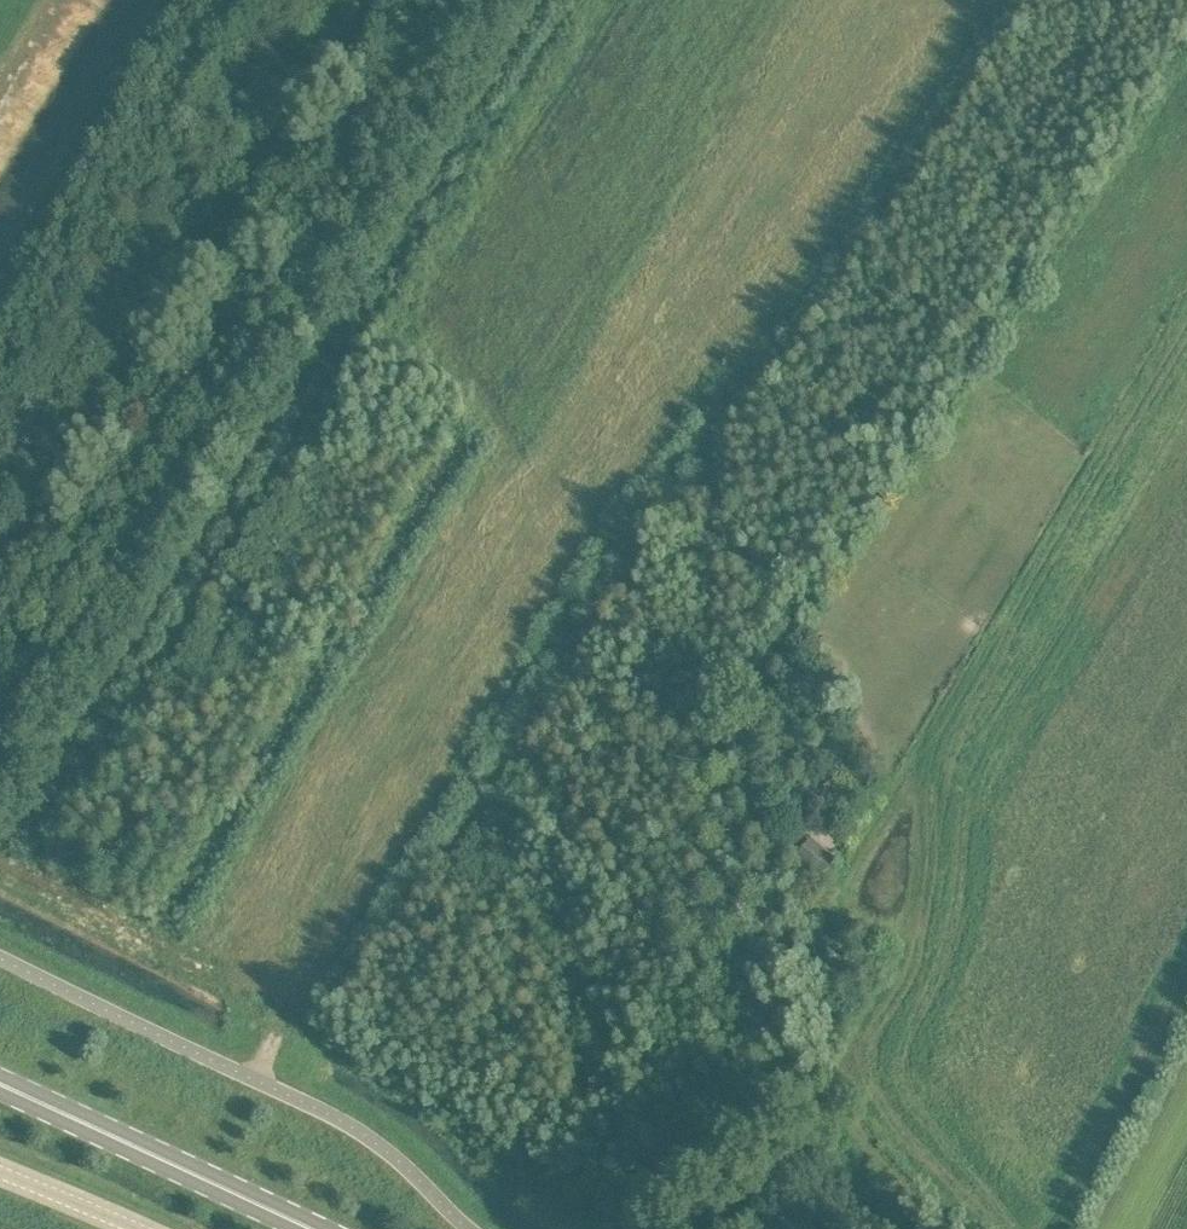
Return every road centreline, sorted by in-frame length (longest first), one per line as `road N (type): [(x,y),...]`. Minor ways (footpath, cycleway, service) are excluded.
road 1 (secondary): [(312,1228),(0,1089)]
road 2 (unclassified): [(123,1228),(0,1177)]

